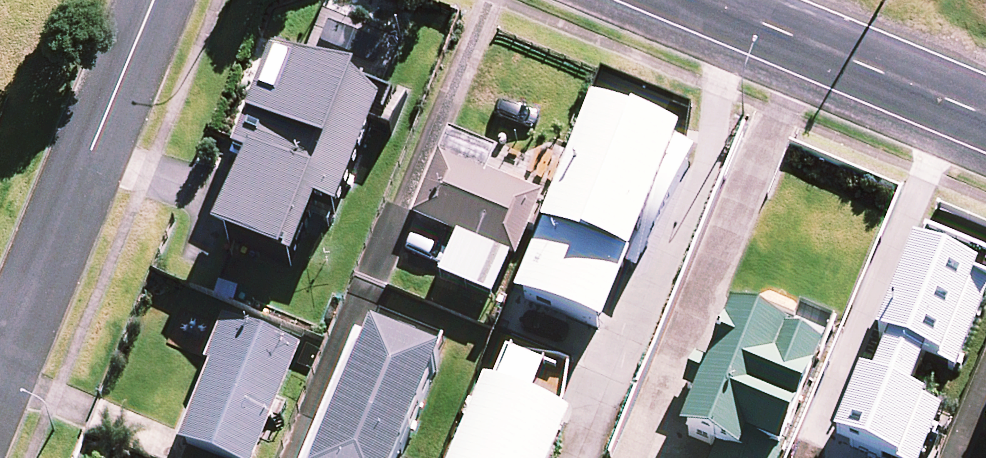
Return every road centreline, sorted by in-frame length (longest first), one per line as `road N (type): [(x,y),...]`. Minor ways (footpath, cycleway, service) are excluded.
road 1 (residential): [(154,0),(0,367)]
road 2 (secondary): [(687,0),(985,118)]

